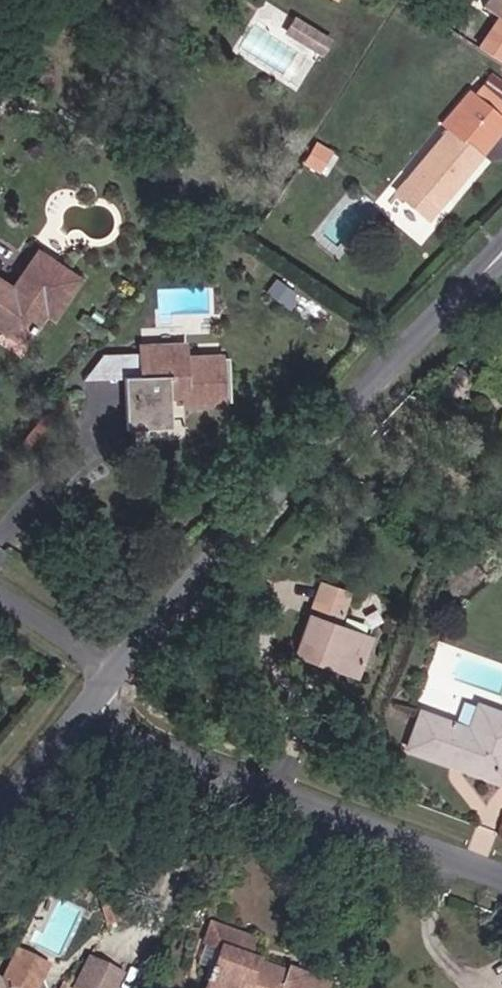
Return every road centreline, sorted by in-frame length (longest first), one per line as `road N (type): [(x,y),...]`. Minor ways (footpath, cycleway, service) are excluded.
road 1 (residential): [(116,677),(200,571),(501,248)]
road 2 (residential): [(501,883),(198,768),(116,677)]
road 3 (residential): [(0,821),(116,677)]
road 4 (unclassified): [(0,594),(116,677)]

